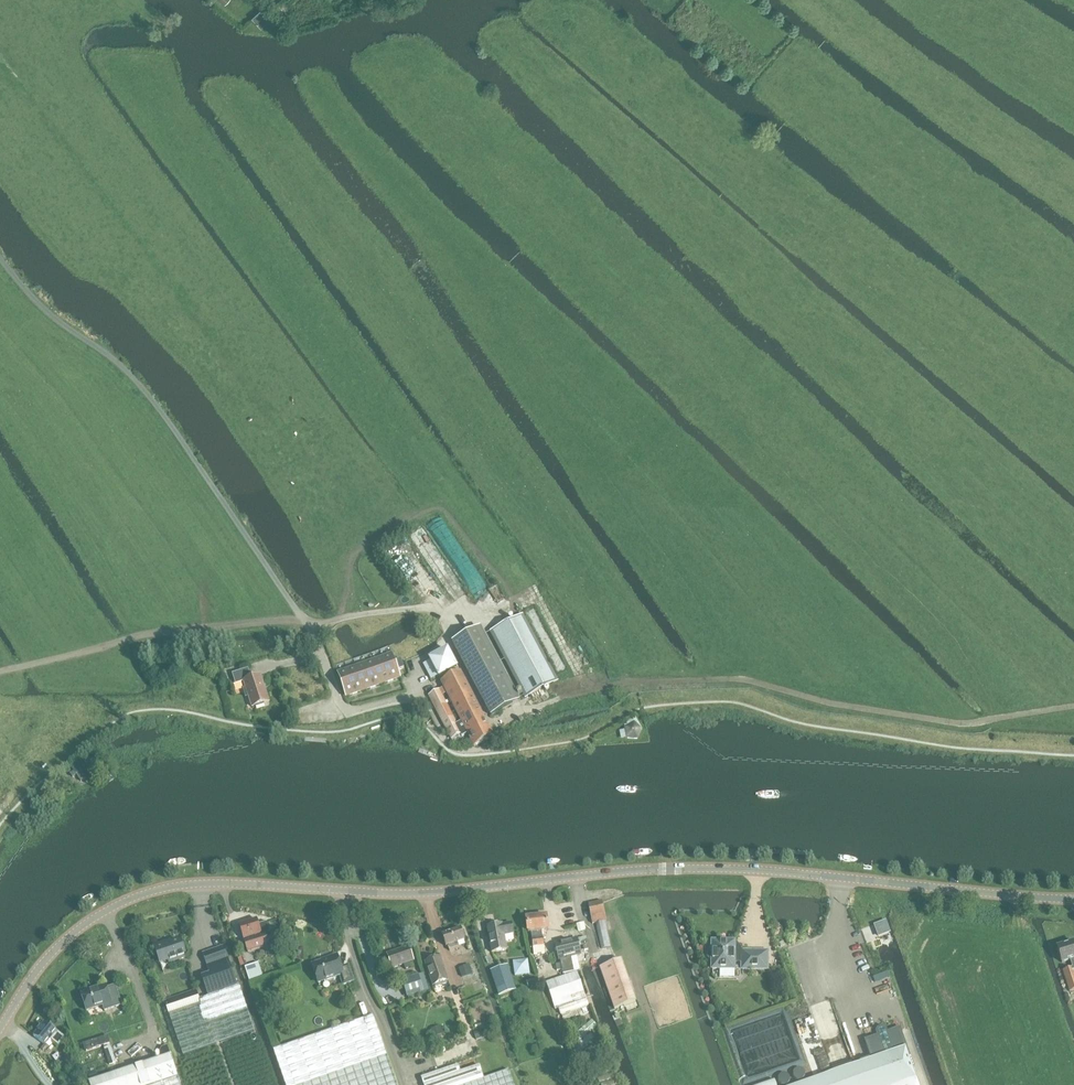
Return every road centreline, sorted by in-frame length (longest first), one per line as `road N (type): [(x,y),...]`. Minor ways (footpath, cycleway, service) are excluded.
road 1 (tertiary): [(0,1027),(46,959),(75,932),(127,900),(188,884),(426,893),(670,868),(1073,899)]
road 2 (track): [(314,632),(409,610),(481,618),(537,596),(585,690),(745,680),(832,705),(962,725),(1073,708)]

